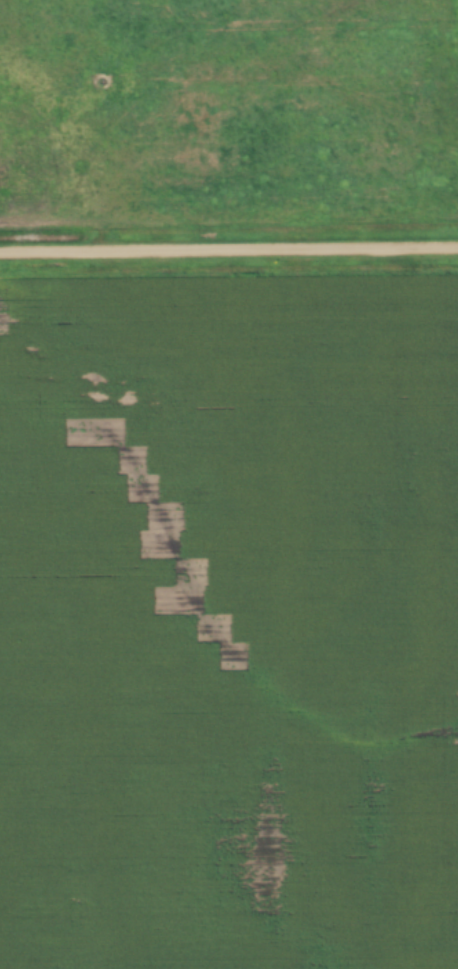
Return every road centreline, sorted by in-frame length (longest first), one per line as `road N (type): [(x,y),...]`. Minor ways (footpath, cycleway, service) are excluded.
road 1 (residential): [(457,252),(0,256)]

